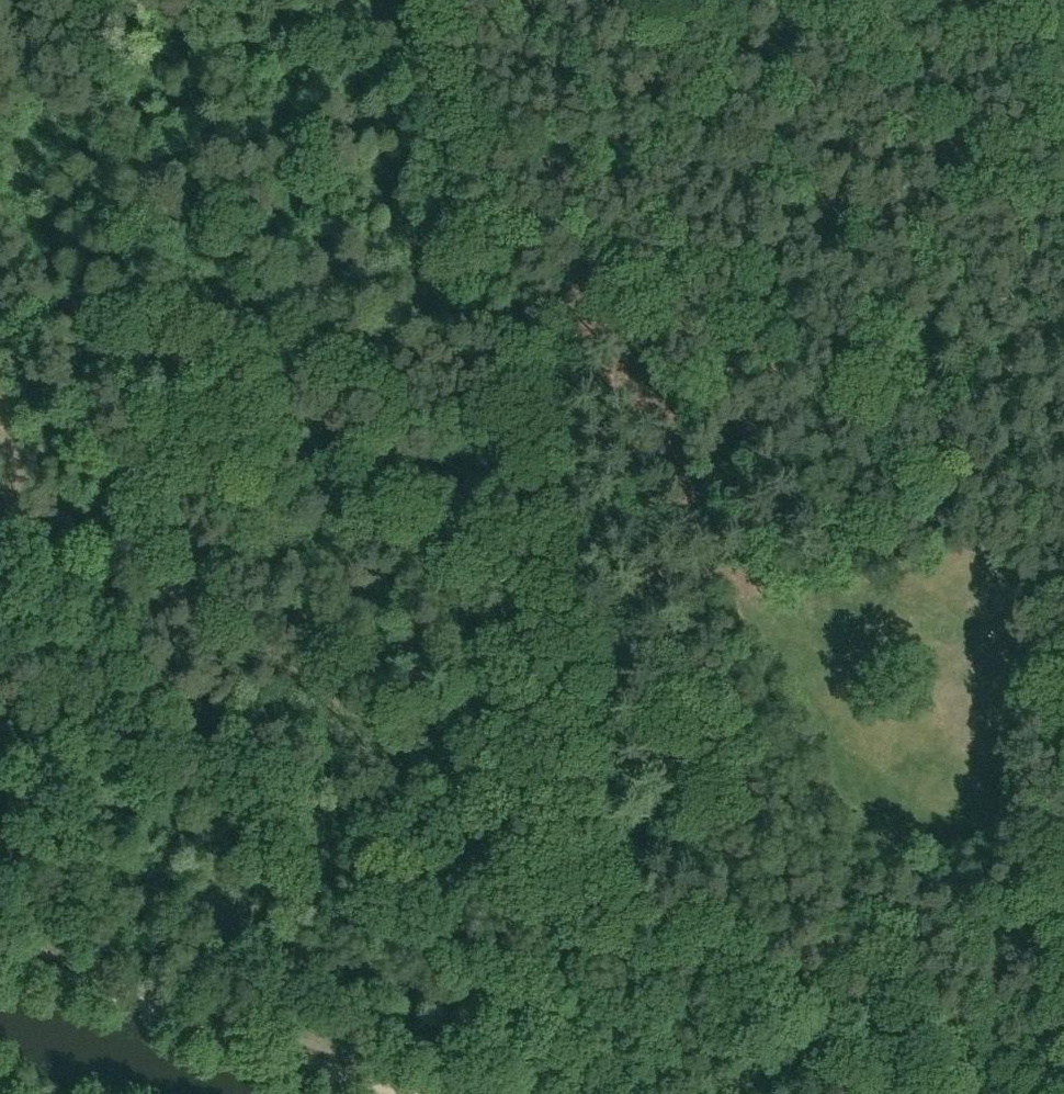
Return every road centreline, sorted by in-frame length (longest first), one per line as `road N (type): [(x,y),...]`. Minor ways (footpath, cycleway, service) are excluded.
road 1 (track): [(436,1093),(0,952)]

